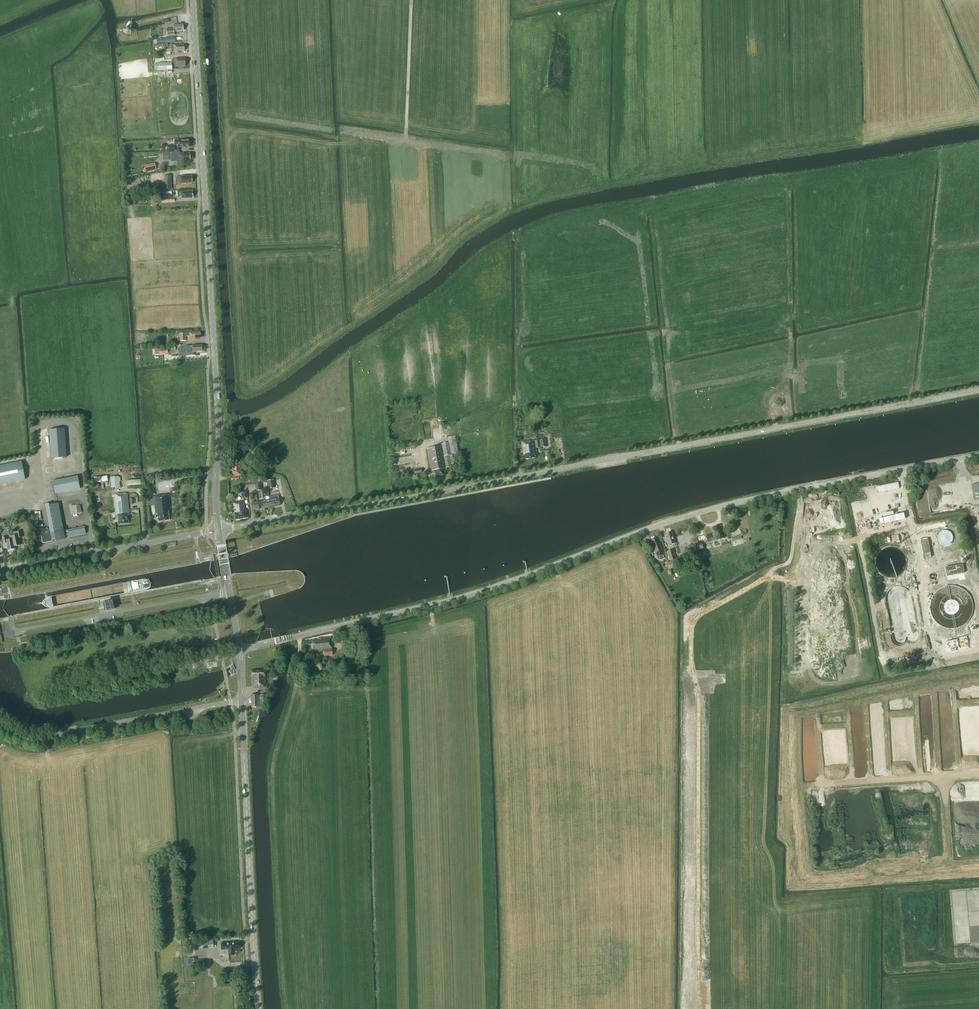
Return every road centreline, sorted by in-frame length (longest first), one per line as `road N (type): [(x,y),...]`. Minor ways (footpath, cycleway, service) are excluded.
road 1 (tertiary): [(218,530),(978,390)]
road 2 (tertiary): [(239,648),(465,596),(713,508),(978,455)]
road 3 (primary): [(218,530),(193,0)]
road 4 (primary): [(258,1008),(241,700)]
road 5 (unclassified): [(0,723),(35,738),(241,700)]
road 6 (tertiary): [(0,572),(218,530)]
road 7 (primary): [(239,648),(218,530)]

